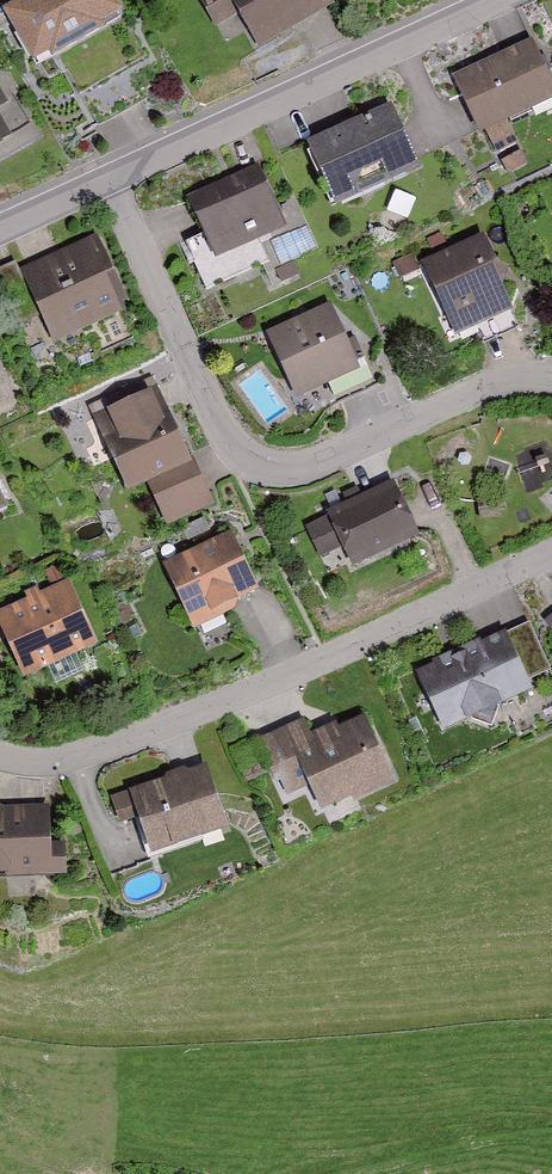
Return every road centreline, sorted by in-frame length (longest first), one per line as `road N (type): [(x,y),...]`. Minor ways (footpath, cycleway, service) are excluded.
road 1 (residential): [(110,176),(216,419),(259,461),(319,461),(484,387),(551,379)]
road 2 (residential): [(551,551),(325,659),(137,734),(56,760),(0,754)]
road 3 (residential): [(494,0),(110,176)]
road 4 (residential): [(110,176),(0,225)]

